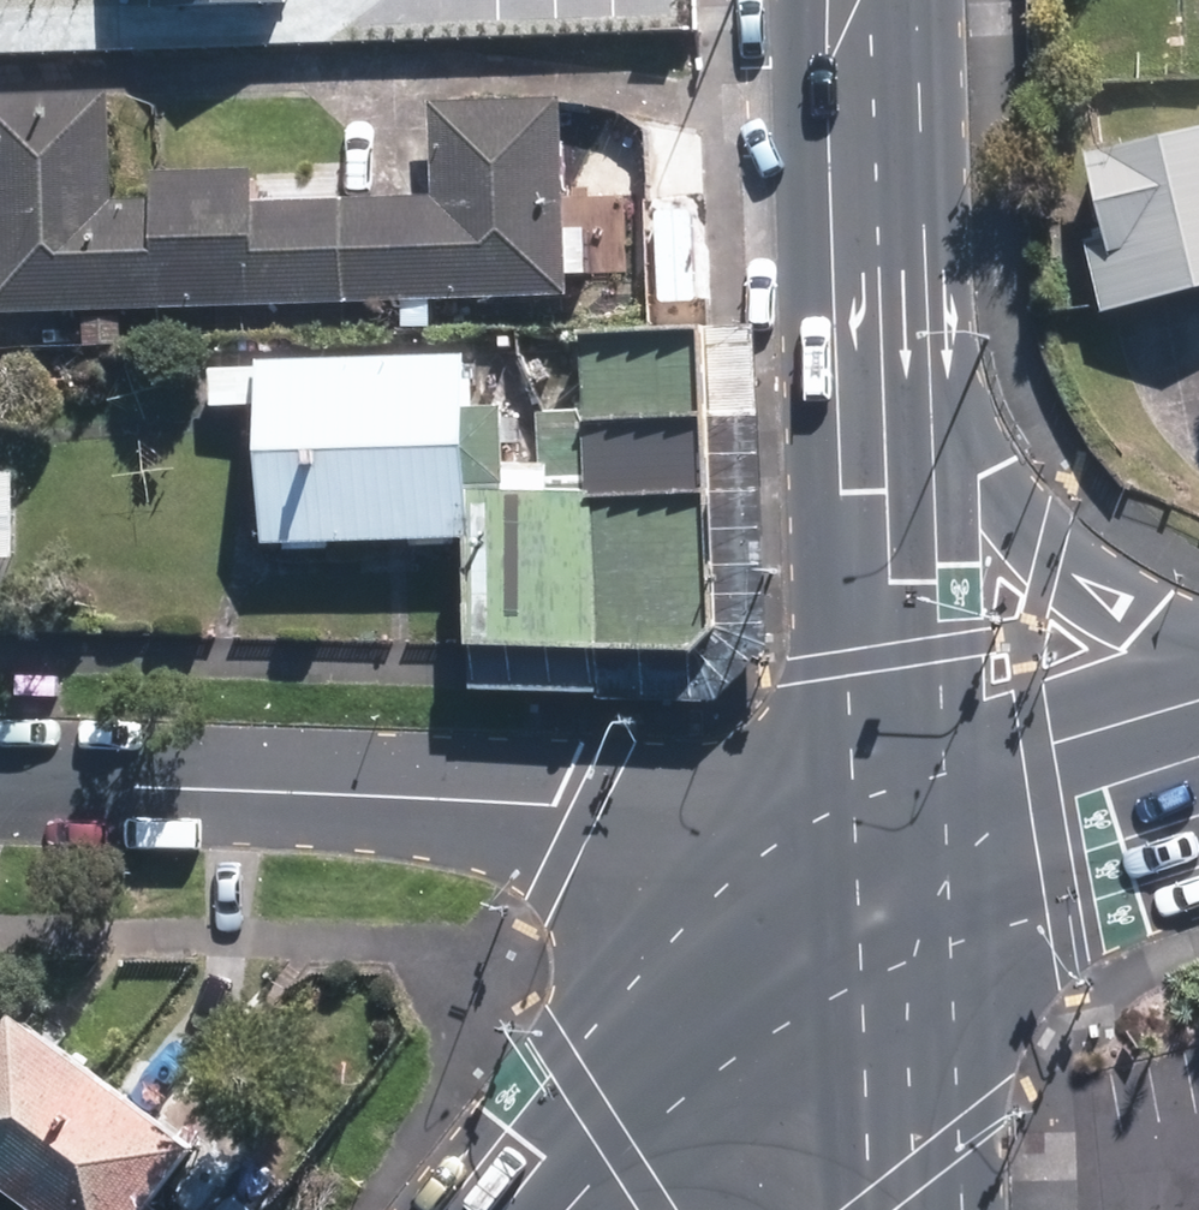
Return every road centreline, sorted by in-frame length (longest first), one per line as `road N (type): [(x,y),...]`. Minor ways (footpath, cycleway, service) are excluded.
road 1 (residential): [(0,786),(581,806),(913,855)]
road 2 (secondary): [(506,1209),(574,1129),(913,855)]
road 3 (primary): [(885,341),(913,855)]
road 4 (primary): [(885,341),(1048,561),(1107,596),(1198,628)]
road 5 (primary): [(913,855),(924,1209)]
road 6 (primary): [(870,0),(885,341)]
road 7 (secondary): [(1198,755),(913,855)]

